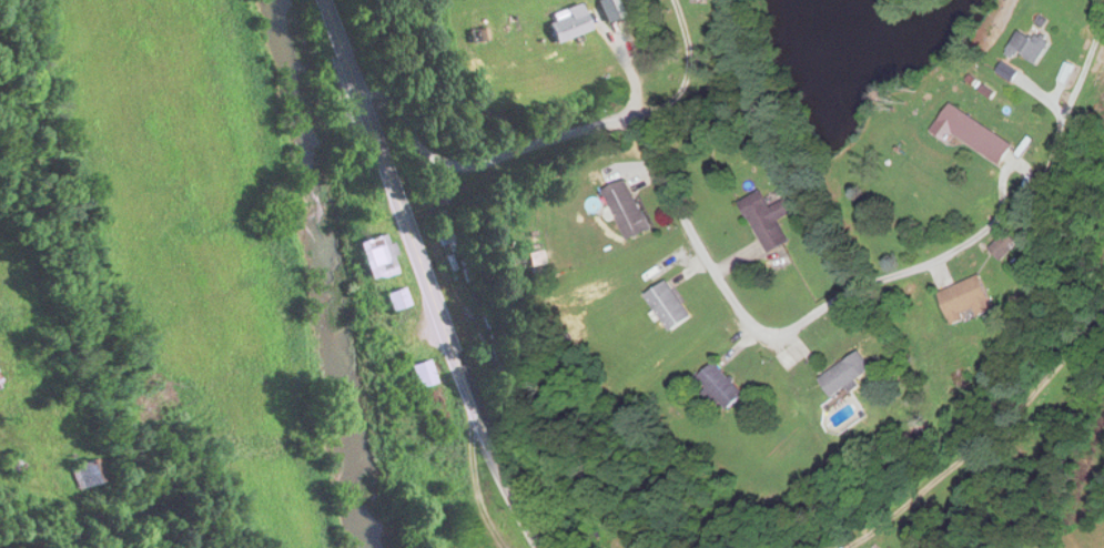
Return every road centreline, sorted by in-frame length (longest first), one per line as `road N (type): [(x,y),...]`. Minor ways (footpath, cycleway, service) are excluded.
road 1 (secondary): [(552,547),(515,495),(442,333),(316,0)]
road 2 (residential): [(791,547),(844,496),(1103,287)]
road 3 (residential): [(1103,471),(1027,507),(844,496)]

